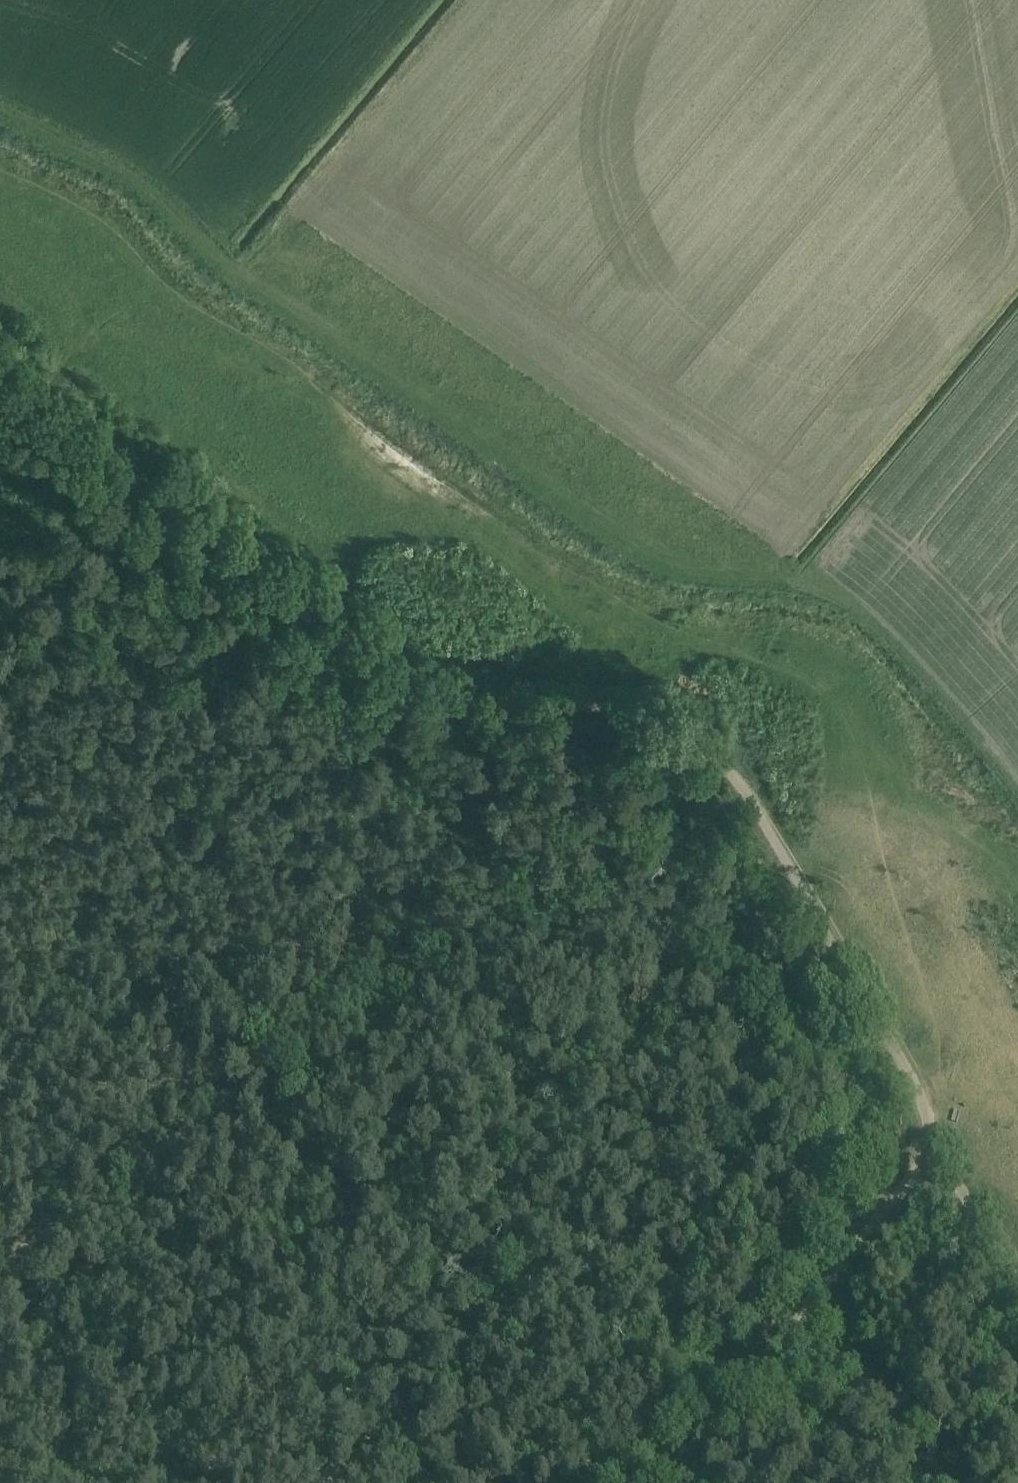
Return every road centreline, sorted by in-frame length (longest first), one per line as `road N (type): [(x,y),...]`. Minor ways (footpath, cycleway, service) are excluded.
road 1 (track): [(655,1482),(930,1130)]
road 2 (track): [(709,753),(930,1130)]
road 3 (unclassified): [(1017,1275),(930,1130)]

